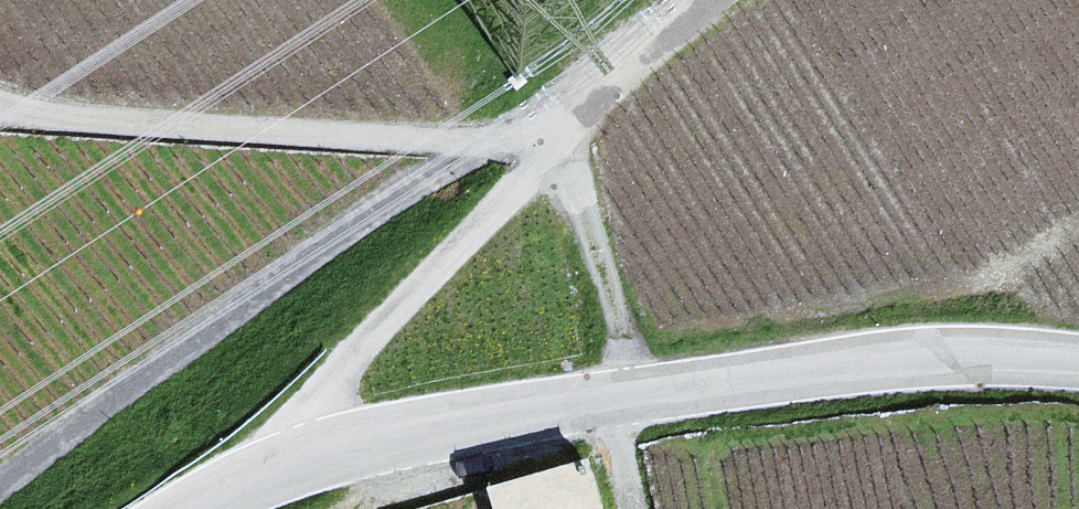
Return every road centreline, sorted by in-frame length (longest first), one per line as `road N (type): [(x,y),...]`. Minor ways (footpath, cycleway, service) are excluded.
road 1 (tertiary): [(194,508),(300,458),(434,427),(919,360),(1078,366)]
road 2 (track): [(715,0),(451,248),(320,398),(319,452)]
road 3 (track): [(554,143),(0,110)]

